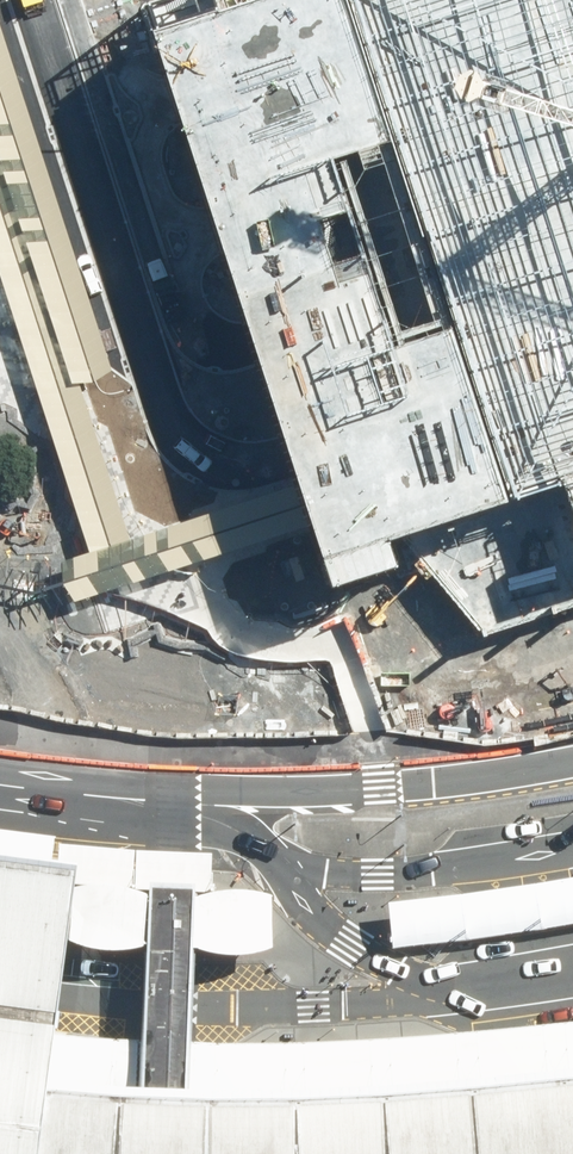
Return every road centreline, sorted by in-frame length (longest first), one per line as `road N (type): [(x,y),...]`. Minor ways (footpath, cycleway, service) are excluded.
road 1 (unclassified): [(572,364),(234,465),(205,461),(178,436),(157,394),(29,0)]
road 2 (tertiary): [(572,240),(220,346),(201,344),(184,331),(166,295),(69,0)]
road 3 (unknown): [(572,762),(387,790),(77,804),(0,796)]
road 4 (unknown): [(420,997),(194,1005),(0,988)]

